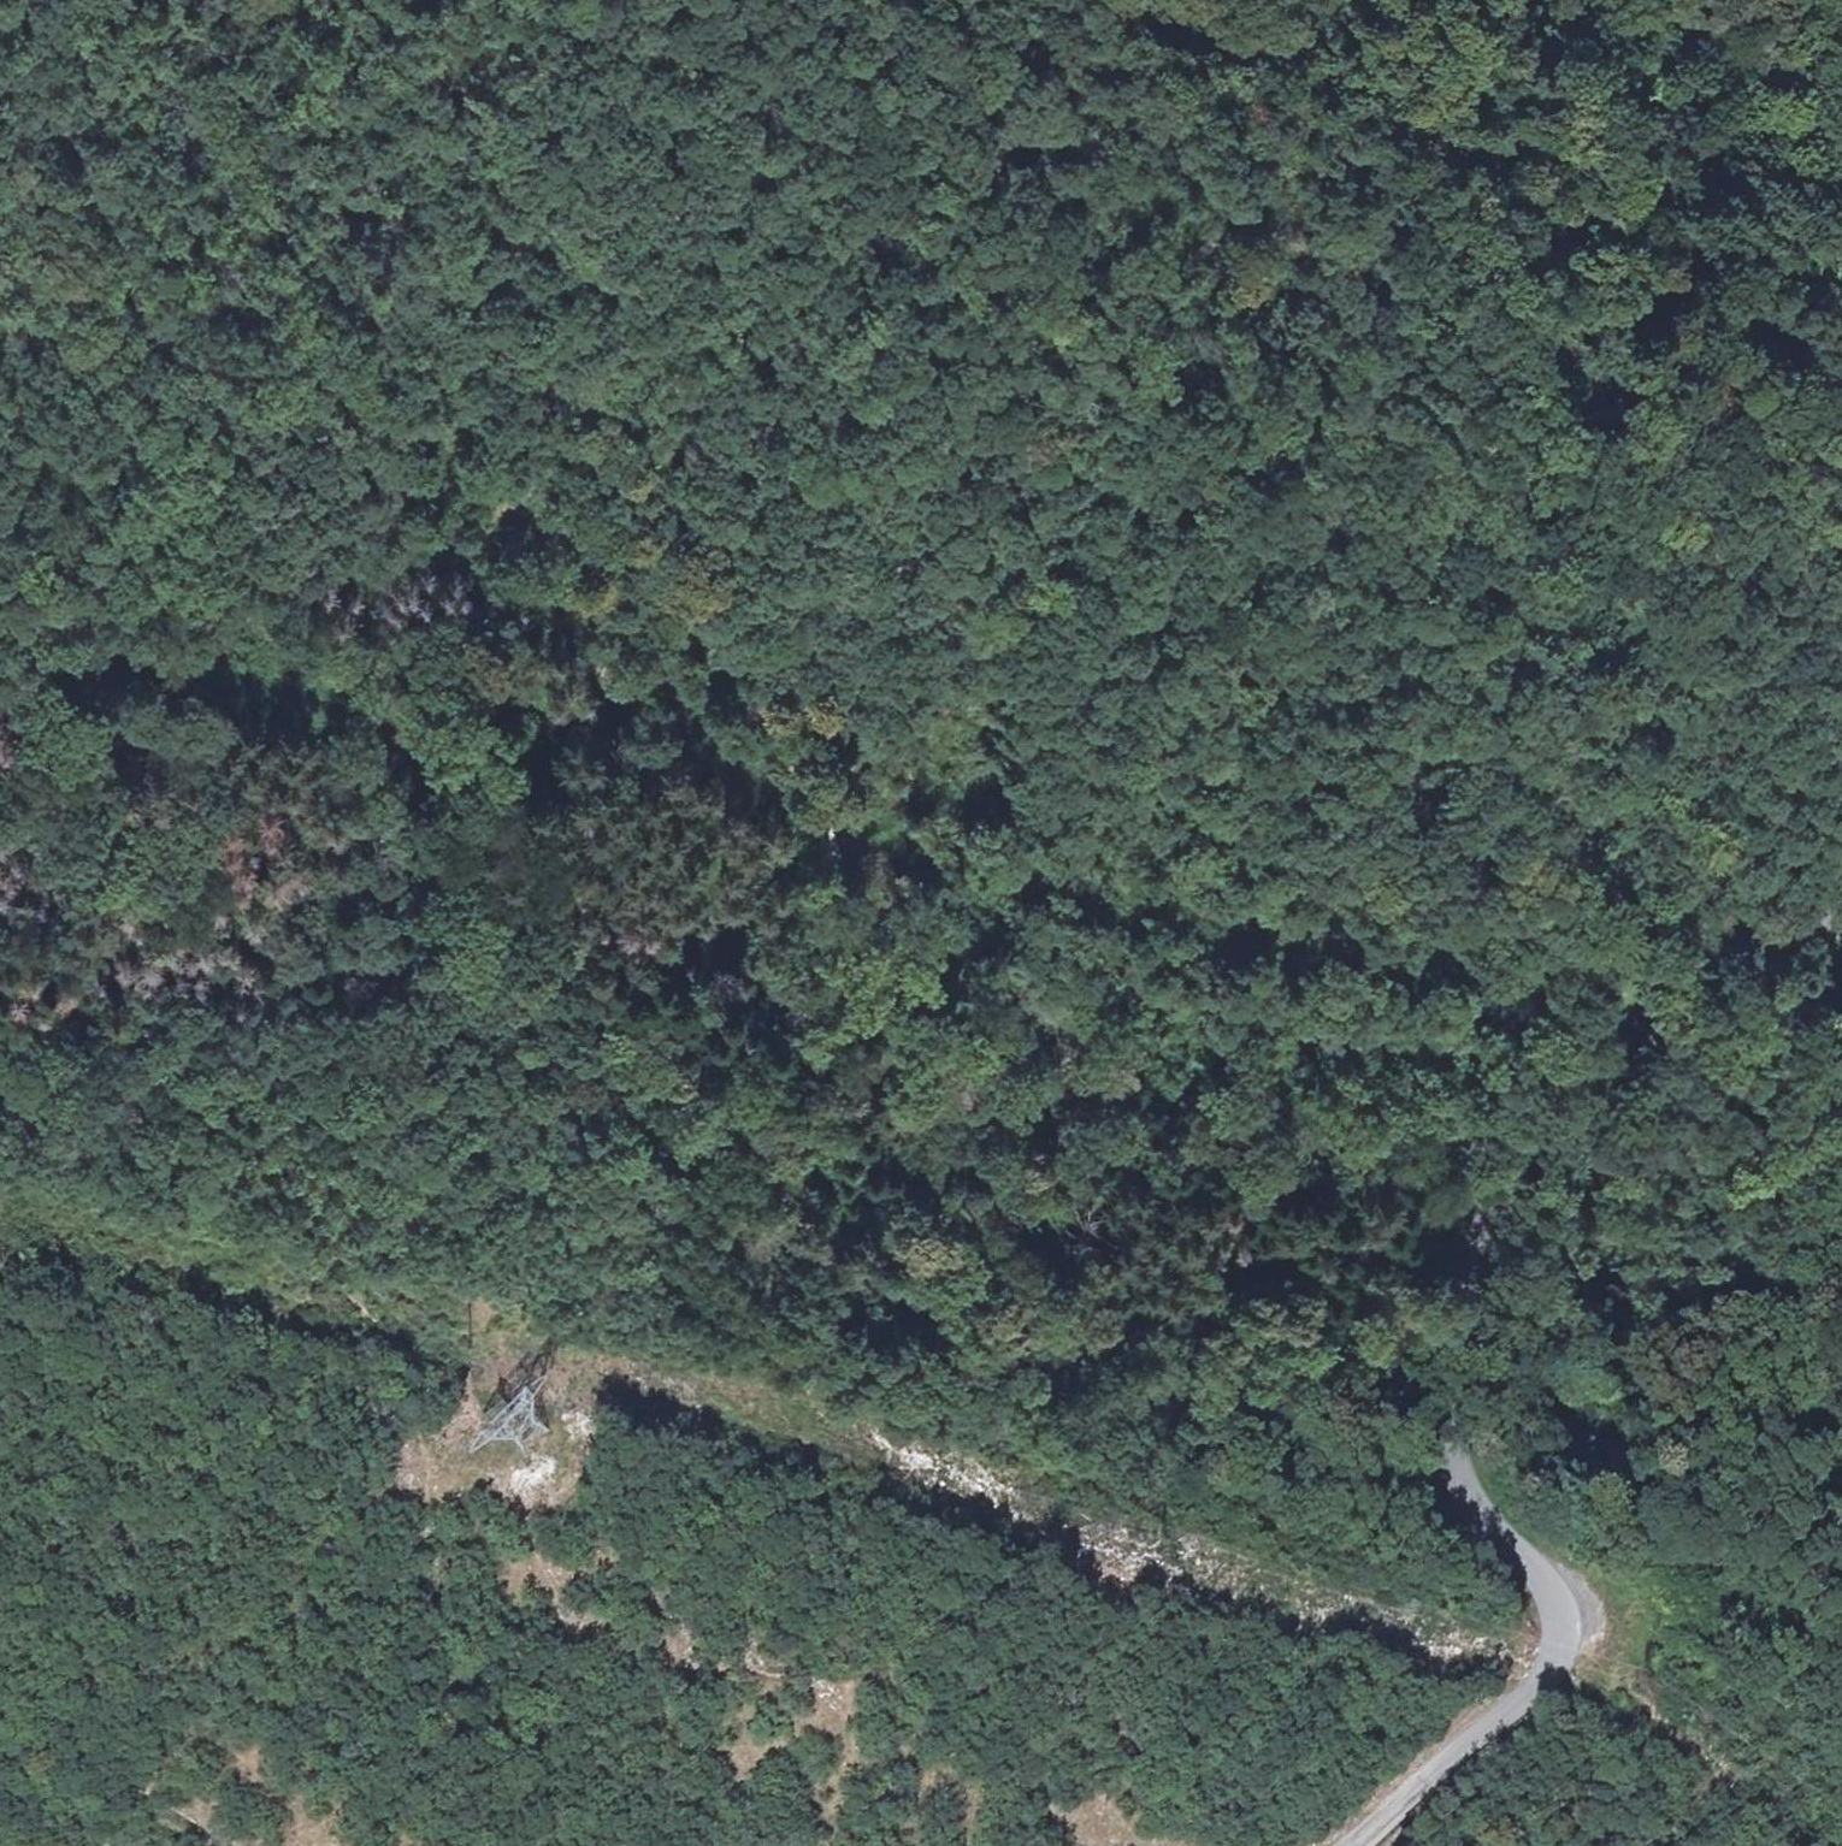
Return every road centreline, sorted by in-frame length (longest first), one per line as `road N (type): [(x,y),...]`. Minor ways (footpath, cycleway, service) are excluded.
road 1 (residential): [(1841,909),(1691,960),(1520,1158),(1483,1214),(1444,1373),(1446,1444),(1474,1506),(1552,1594),(1565,1638),(1556,1677),(1355,1845)]

